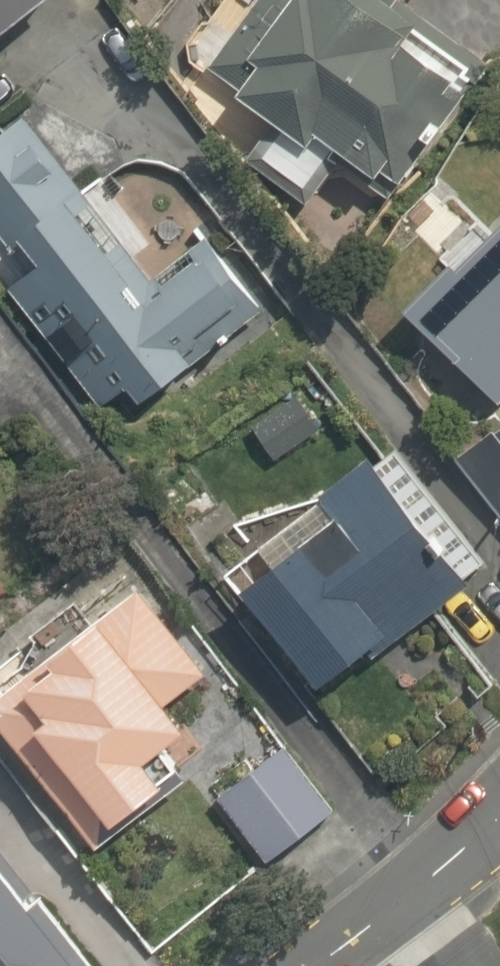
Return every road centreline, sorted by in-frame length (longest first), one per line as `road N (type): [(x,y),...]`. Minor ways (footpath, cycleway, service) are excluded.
road 1 (residential): [(315,965),(414,896)]

